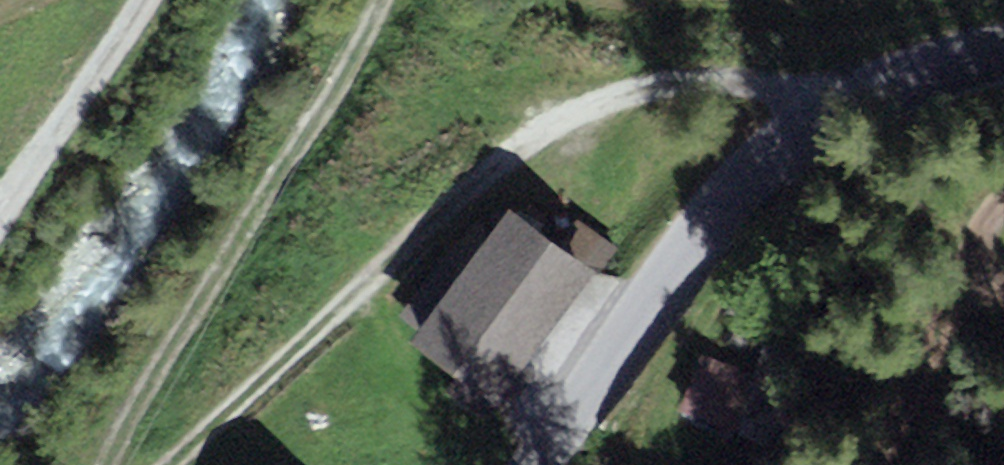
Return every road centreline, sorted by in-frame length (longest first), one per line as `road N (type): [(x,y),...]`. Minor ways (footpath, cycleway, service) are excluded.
road 1 (track): [(163,464),(397,258),(509,146),(600,97),(710,82),(936,81)]
road 2 (tertiary): [(1003,62),(863,101),(733,207),(526,464)]
road 3 (track): [(366,0),(108,464)]
road 4 (track): [(0,213),(145,0)]

